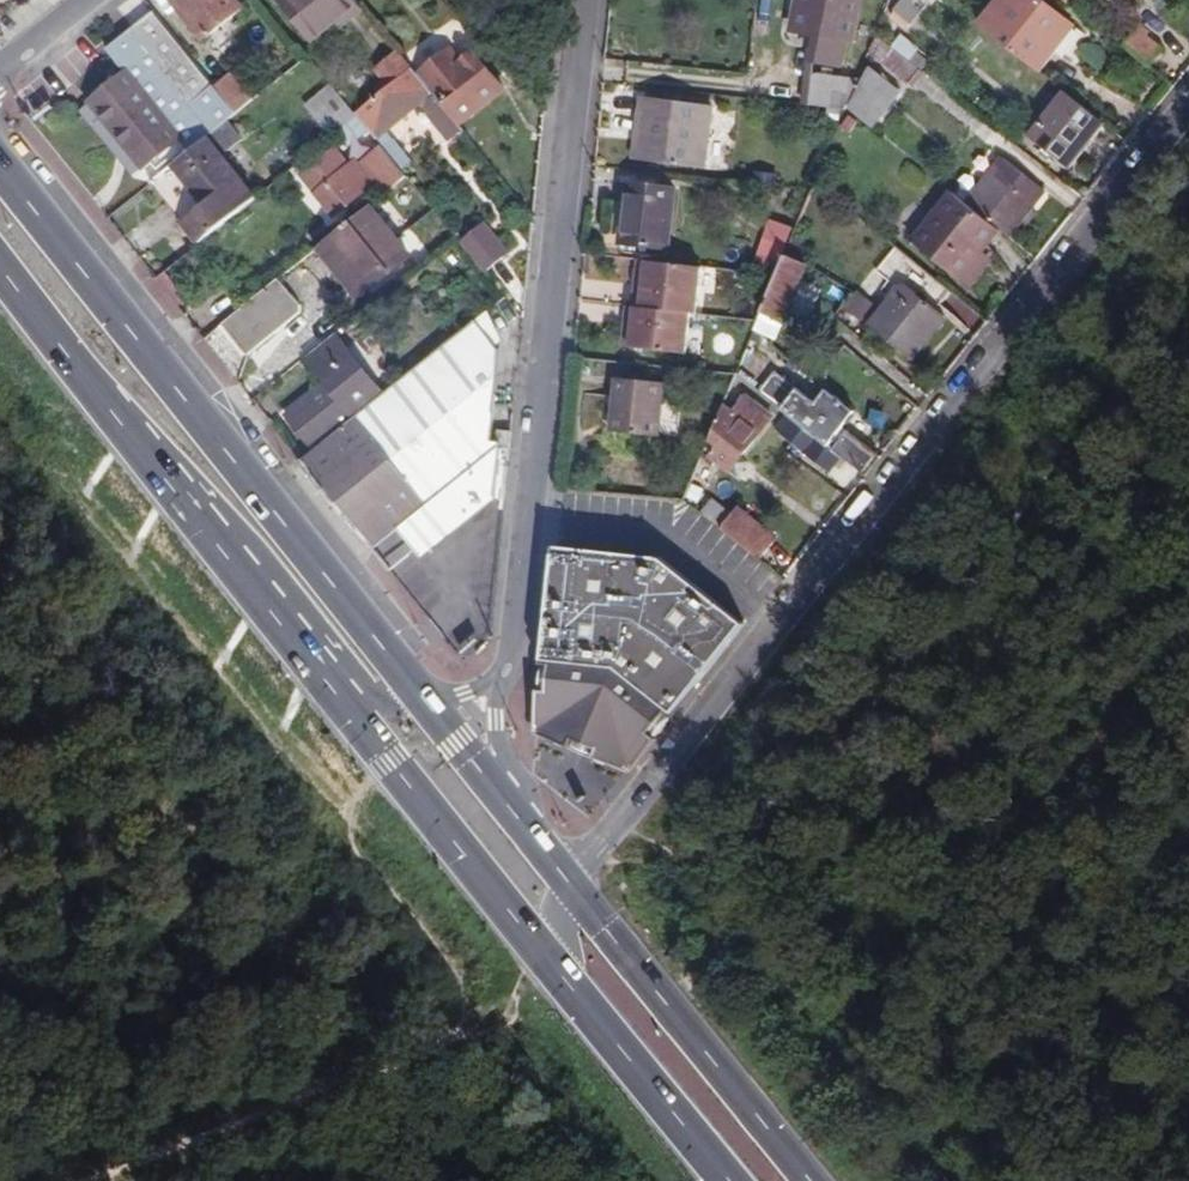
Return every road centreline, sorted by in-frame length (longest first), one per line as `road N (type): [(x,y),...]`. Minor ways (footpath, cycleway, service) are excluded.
road 1 (residential): [(1188,106),(569,891)]
road 2 (primary): [(421,705),(0,172)]
road 3 (residential): [(509,670),(584,0)]
road 4 (primary): [(0,264),(333,689)]
road 5 (track): [(471,1023),(390,1064),(73,1180)]
road 6 (primary): [(803,1180),(569,891)]
road 7 (primary): [(333,689),(560,974)]
road 8 (primary): [(560,974),(731,1180)]
road 9 (residential): [(497,800),(498,695),(509,670)]
road 10 (primary): [(497,800),(421,705)]

